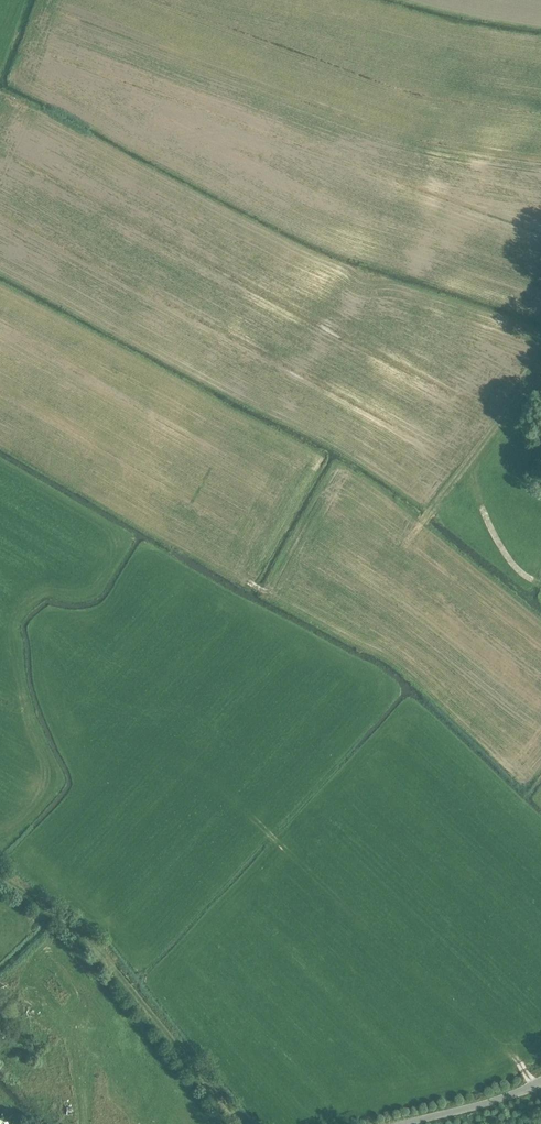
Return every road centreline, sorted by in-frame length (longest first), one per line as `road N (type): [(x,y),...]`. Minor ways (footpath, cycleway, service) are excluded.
road 1 (track): [(540,343),(410,293),(356,283),(0,93)]
road 2 (track): [(0,873),(89,940),(239,1123)]
road 3 (track): [(540,365),(422,522)]
road 4 (track): [(471,460),(499,540),(515,566),(540,584)]
road 5 (unclassified): [(540,1082),(403,1123)]

